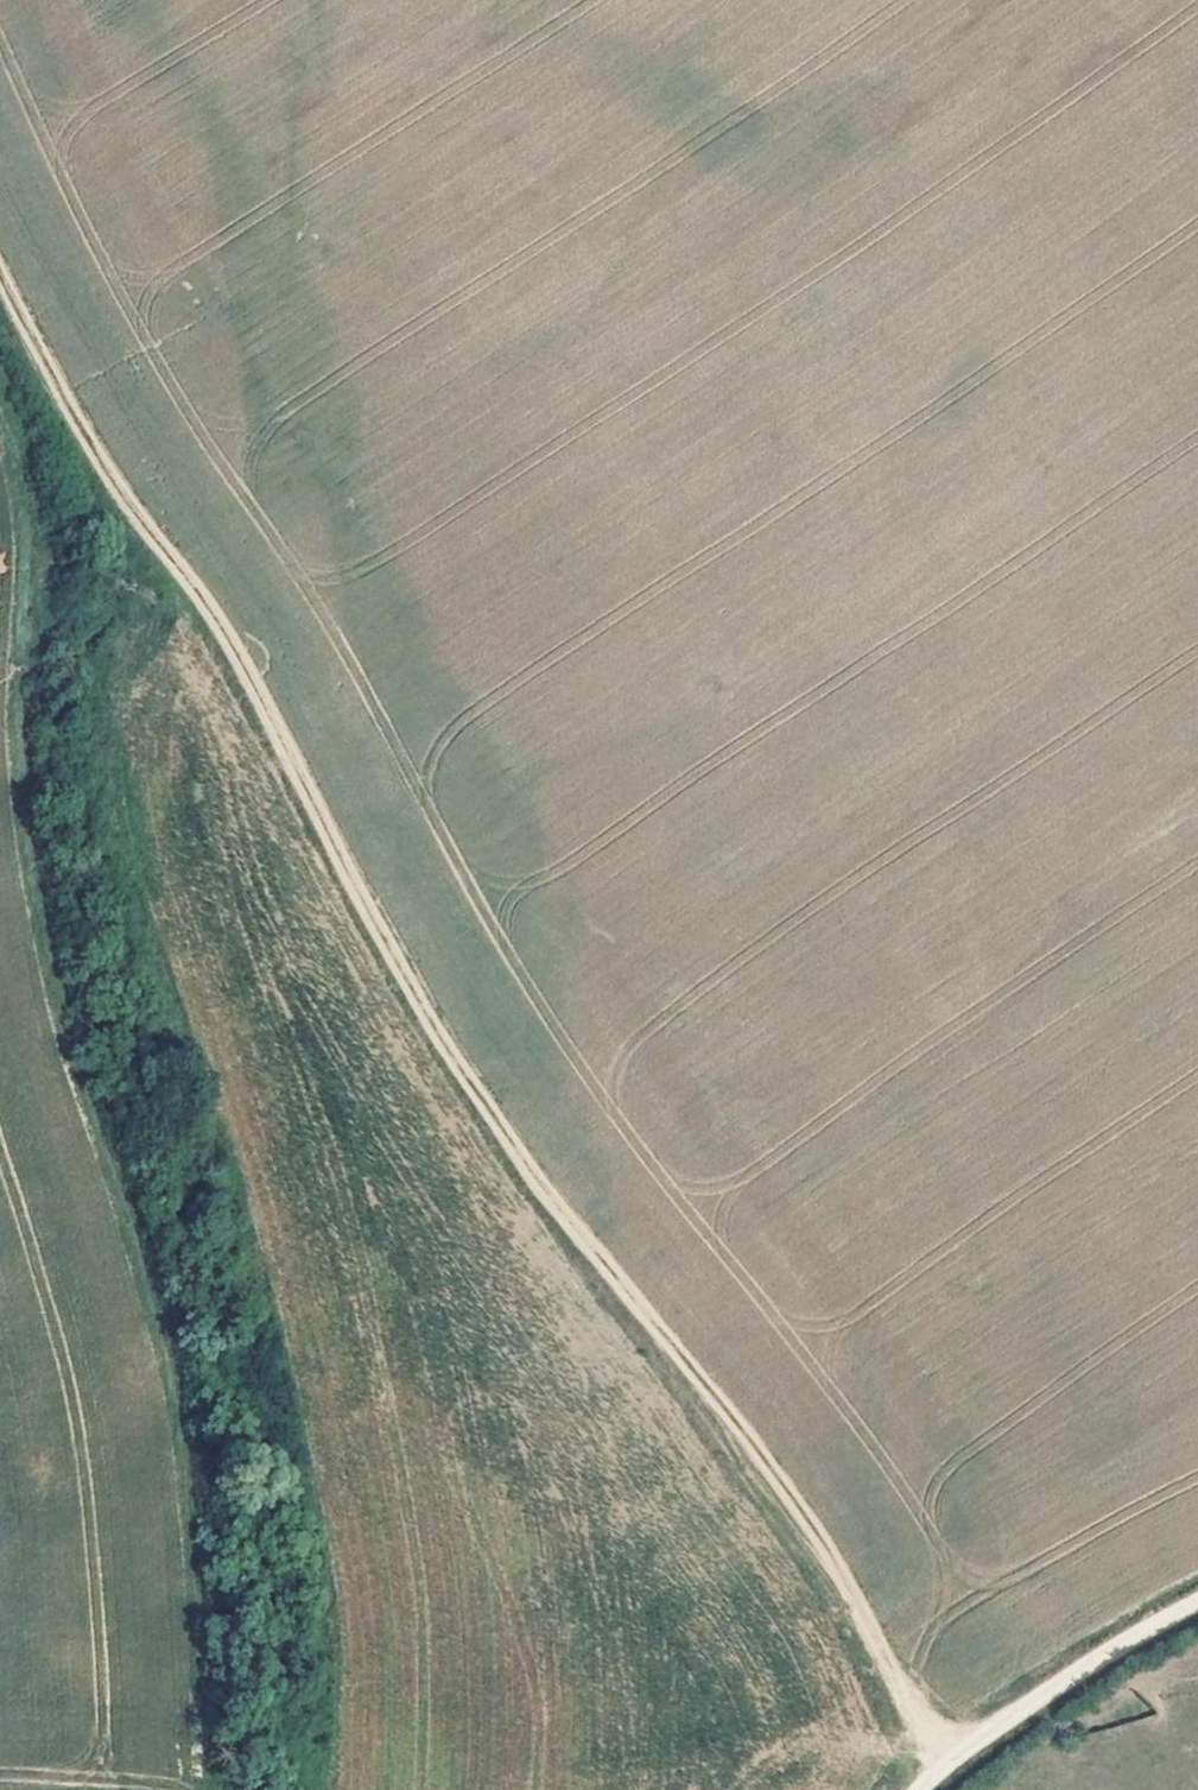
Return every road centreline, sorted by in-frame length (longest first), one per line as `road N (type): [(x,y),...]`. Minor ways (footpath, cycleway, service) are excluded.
road 1 (track): [(956,1756),(430,1014),(217,615),(97,460),(0,275)]
road 2 (track): [(922,1789),(1002,1722),(1197,1601)]

